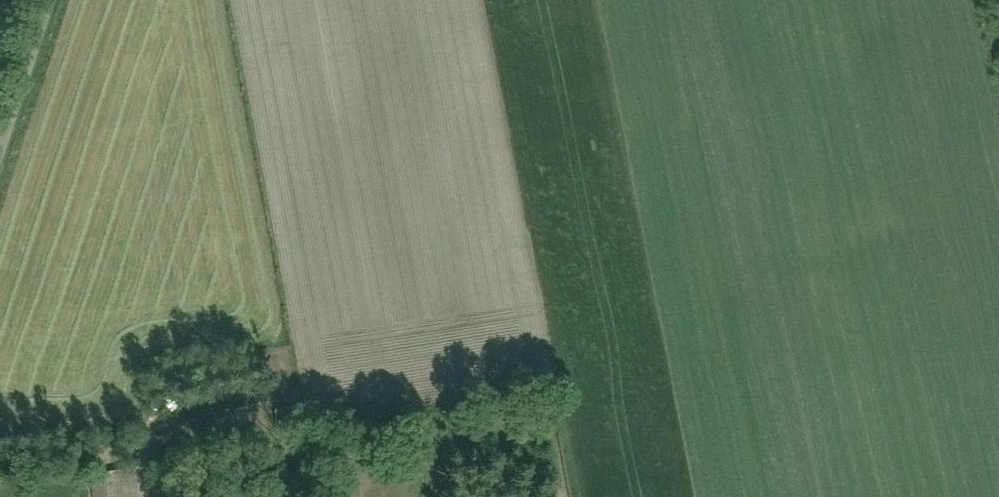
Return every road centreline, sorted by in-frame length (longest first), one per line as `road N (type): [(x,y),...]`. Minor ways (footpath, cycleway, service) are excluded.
road 1 (unclassified): [(51,0),(0,153)]

